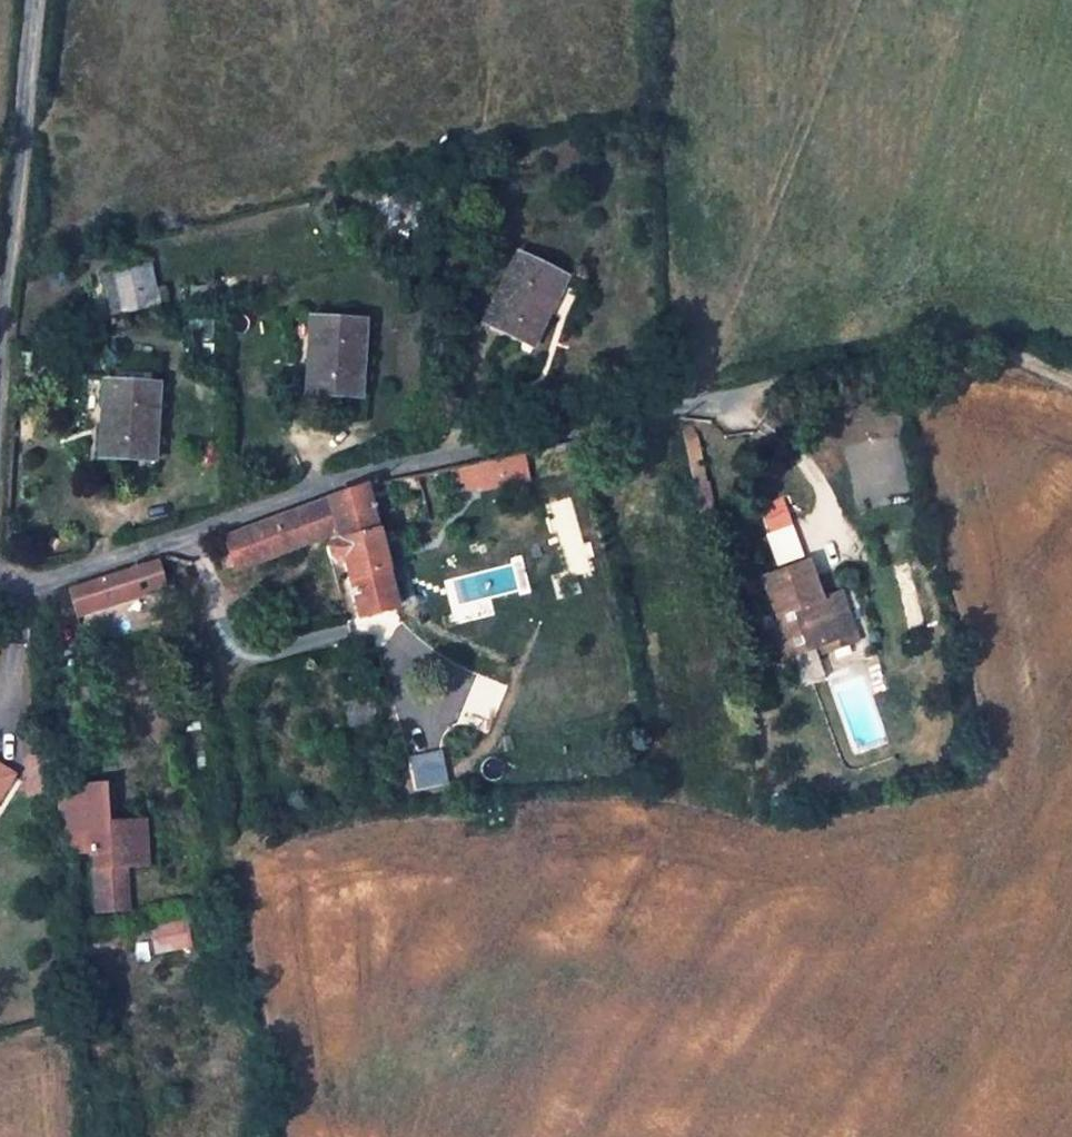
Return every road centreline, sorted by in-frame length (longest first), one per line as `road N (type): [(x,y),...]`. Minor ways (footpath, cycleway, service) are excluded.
road 1 (unclassified): [(0,593),(390,465),(695,397)]
road 2 (track): [(695,397),(965,342),(1071,371)]
road 3 (unclassified): [(0,373),(29,0)]

